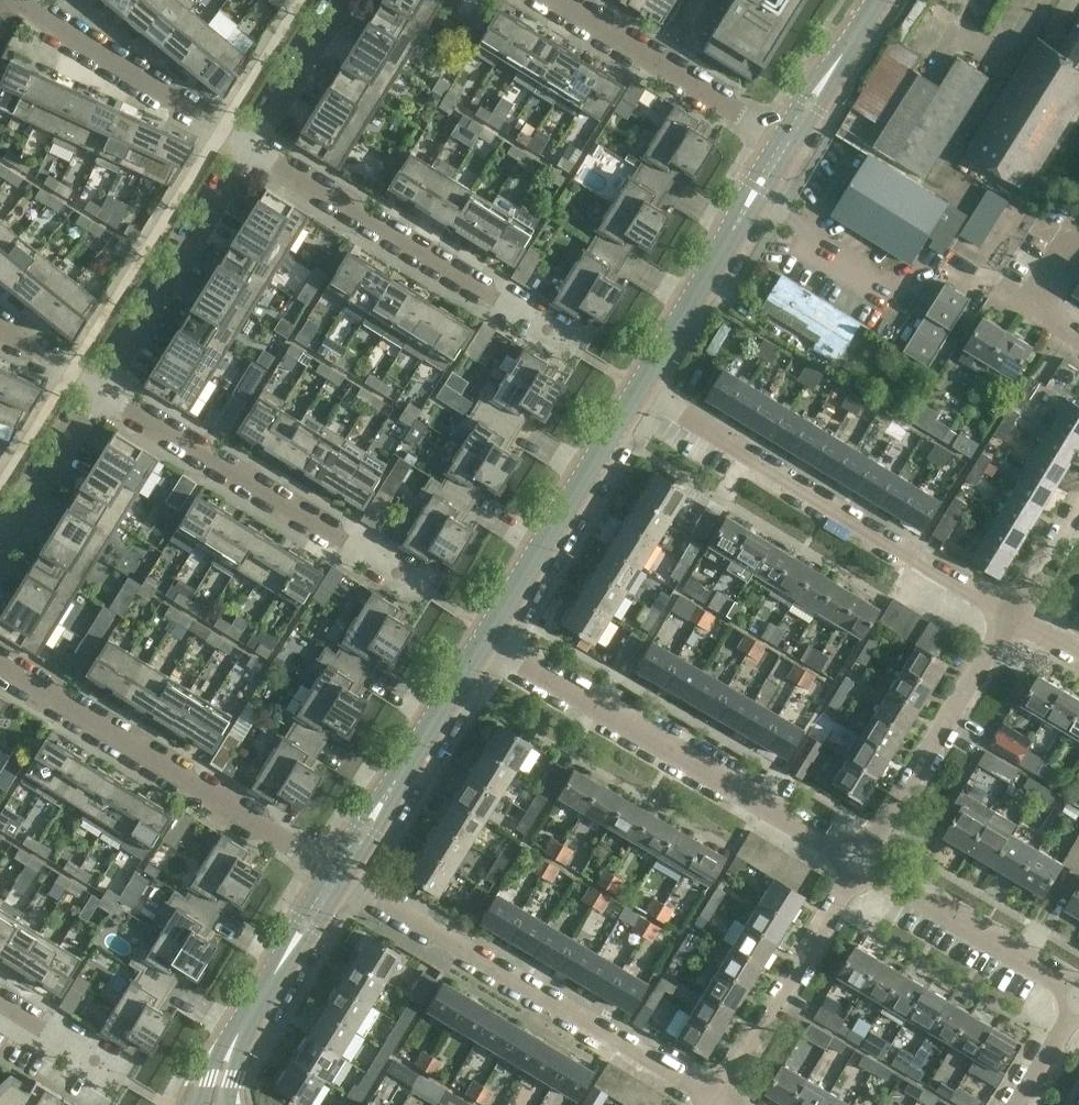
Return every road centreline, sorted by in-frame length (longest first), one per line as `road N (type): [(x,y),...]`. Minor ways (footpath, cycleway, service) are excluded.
road 1 (residential): [(723,1104),(334,873)]
road 2 (residential): [(864,867),(487,638)]
road 3 (residential): [(1011,620),(636,390)]
road 4 (residential): [(587,356),(251,146)]
road 5 (residential): [(0,666),(334,873)]
road 6 (residential): [(436,599),(101,397)]
road 7 (residential): [(101,397),(251,146)]
road 8 (tertiary): [(487,638),(636,390)]
road 9 (tertiary): [(636,390),(788,146)]
road 10 (residential): [(864,867),(1011,620)]
road 11 (tertiary): [(334,873),(487,638)]
road 12 (residential): [(788,146),(554,0)]
road 13 (residential): [(723,1104),(864,867)]
road 14 (residential): [(251,146),(22,0)]
road 15 (tertiary): [(213,1104),(235,1039),(334,873)]
road 16 (residential): [(1078,997),(864,867)]
road 17 (residential): [(0,559),(101,397)]
road 18 (residential): [(251,146),(341,0)]
road 19 (tertiary): [(788,146),(878,0)]
road 20 (residential): [(124,1080),(0,1003)]
road 21 (residential): [(1078,337),(1029,306),(1073,230)]
road 22 (residential): [(1011,620),(1078,506)]
road 23 (residential): [(101,397),(0,329)]
road 24 (residential): [(1017,1104),(1078,999)]

